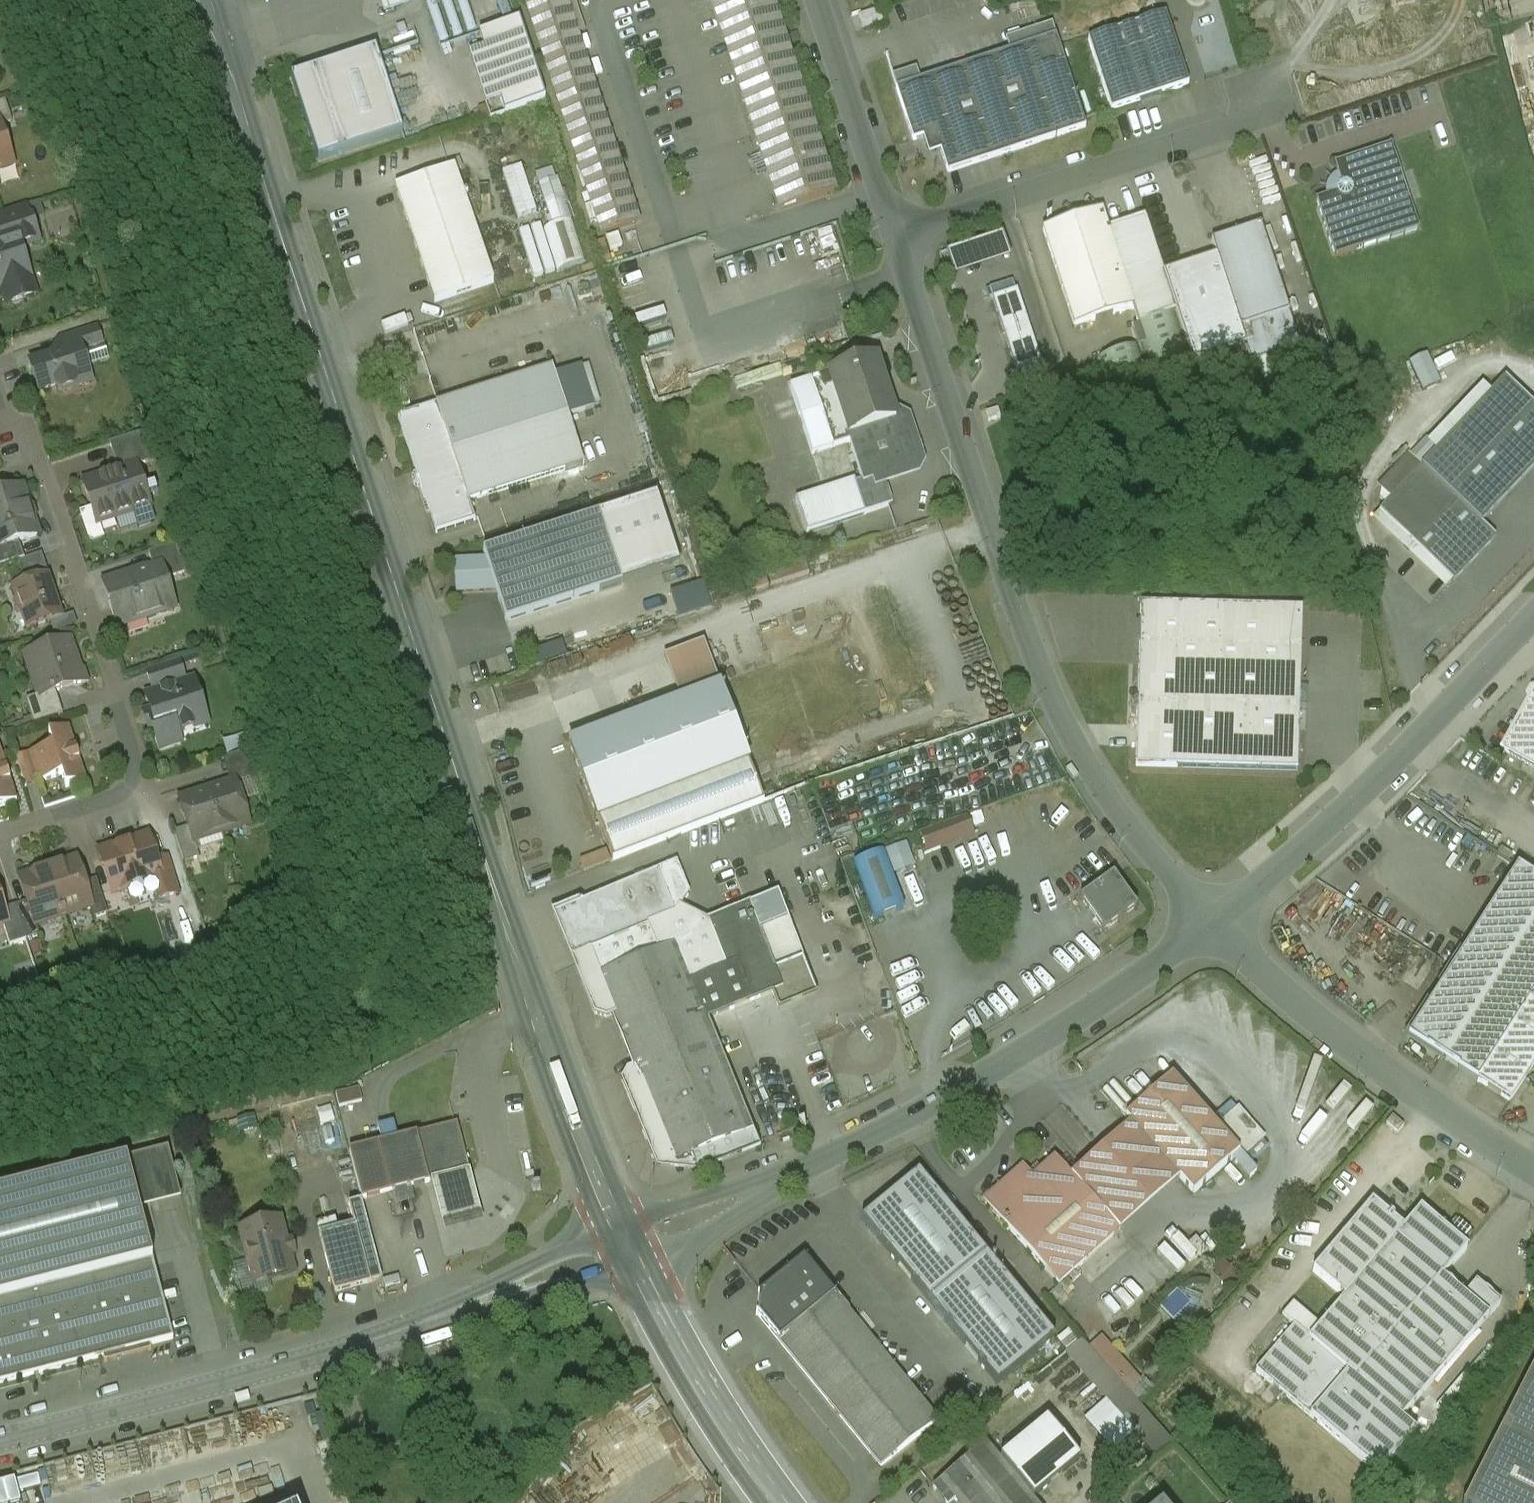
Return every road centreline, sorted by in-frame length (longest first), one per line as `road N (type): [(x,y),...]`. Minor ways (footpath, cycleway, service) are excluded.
road 1 (secondary): [(208,0),(538,1006),(626,1246)]
road 2 (unclassified): [(895,232),(1033,648),(1073,743),(1209,928)]
road 3 (unclassified): [(626,1246),(956,1096),(1209,928)]
road 4 (unclassified): [(0,1441),(329,1355),(626,1246)]
road 5 (residential): [(0,415),(27,433),(40,465),(136,774),(120,797),(0,832)]
road 6 (unclassified): [(1209,928),(1321,830),(1533,621)]
road 7 (unclassified): [(895,232),(1287,104)]
road 8 (unclassified): [(1533,1168),(1434,1107),(1209,928)]
road 9 (secondary): [(626,1246),(672,1334),(784,1502)]
road 10 (unclassified): [(819,0),(895,232)]

